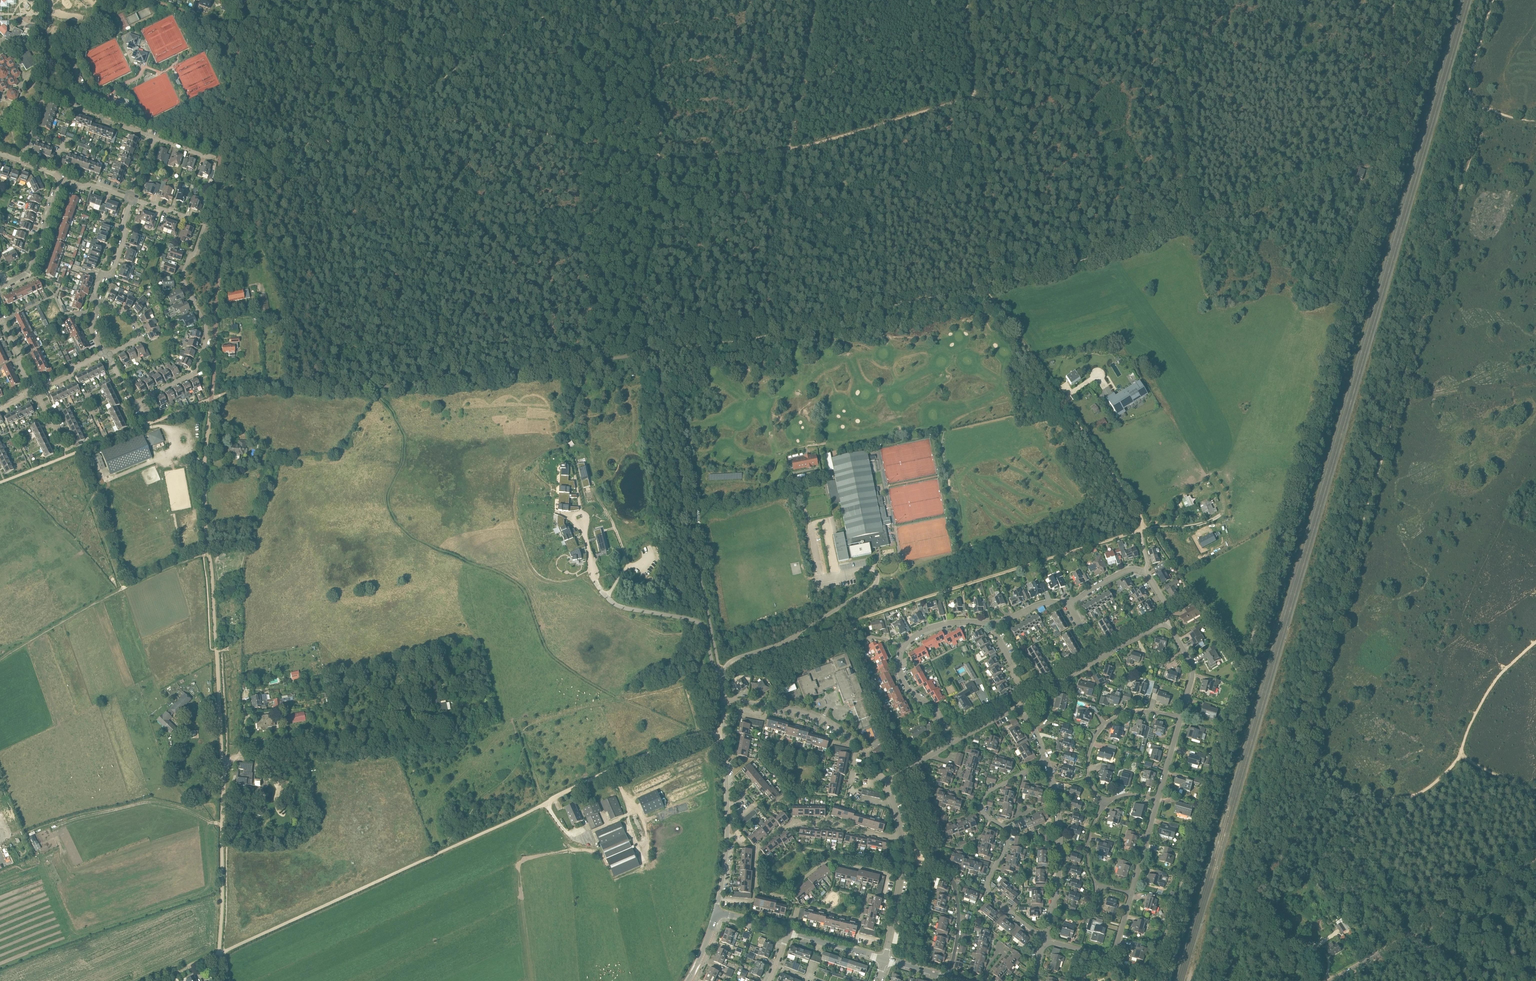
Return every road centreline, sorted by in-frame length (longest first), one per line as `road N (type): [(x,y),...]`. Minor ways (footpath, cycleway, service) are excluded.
road 1 (track): [(655,352),(1075,267),(1400,141)]
road 2 (track): [(1298,730),(1485,108)]
road 3 (unclassified): [(211,399),(204,490),(222,762),(217,980)]
road 4 (track): [(224,951),(667,746),(724,733)]
road 5 (unclassified): [(846,625),(1143,528)]
road 6 (residential): [(137,401),(195,373),(207,331),(183,278),(203,224),(131,198)]
road 7 (track): [(1143,528),(988,286)]
road 8 (track): [(1217,980),(1298,730)]
road 9 (residential): [(1044,939),(988,891),(1009,836),(982,803),(1046,759)]
road 10 (tertiary): [(1331,980),(1535,861)]
road 11 (residential): [(901,838),(791,821),(757,847),(755,864),(760,892),(785,897)]
road 12 (residential): [(716,912),(728,835),(723,700)]
road 13 (residential): [(916,763),(939,859),(957,898),(951,967)]
road 14 (track): [(222,762),(241,752),(429,736)]
road 15 (residential): [(155,138),(46,95),(21,161)]
road 16 (residential): [(1044,939),(1060,846),(1046,759)]
road 17 (residential): [(1020,704),(1165,625)]
road 18 (residential): [(1104,804),(1088,768),(1100,730),(1135,712),(1181,718)]
road 19 (residential): [(0,483),(150,423)]
road 20 (residential): [(723,700),(734,660),(846,625)]
road 21 (track): [(0,661),(127,588)]
road 22 (residential): [(732,700),(809,714),(861,748)]
road 23 (residential): [(1044,939),(1109,955),(1131,893)]
road 24 (residential): [(6,284),(31,270),(61,177)]
road 25 (residential): [(219,275),(211,399)]

